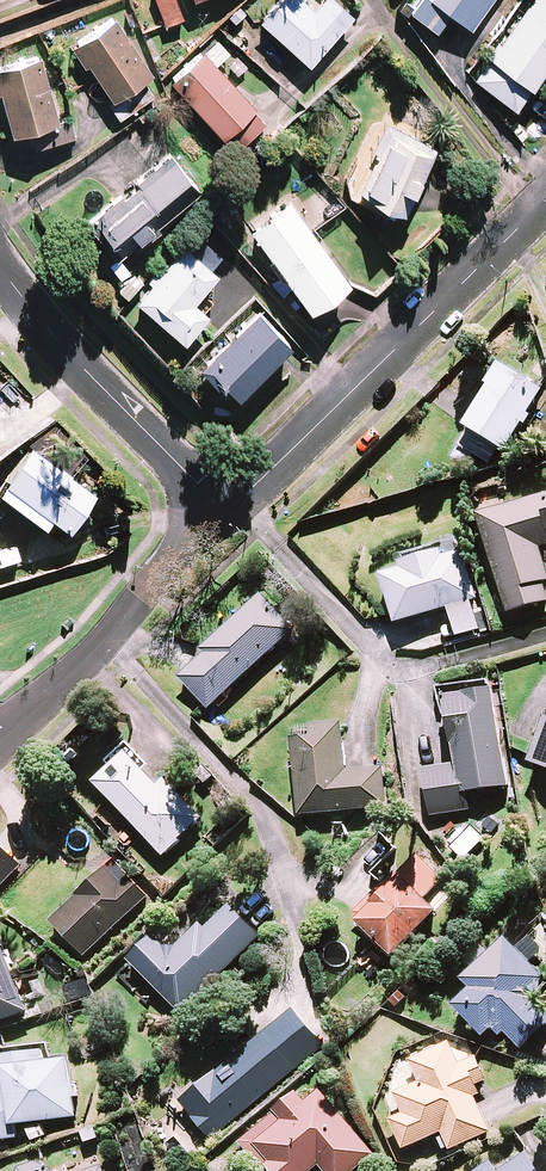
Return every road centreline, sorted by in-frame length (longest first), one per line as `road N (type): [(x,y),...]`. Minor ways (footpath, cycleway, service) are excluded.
road 1 (residential): [(228,511),(545,209)]
road 2 (residential): [(102,643),(255,800),(275,836),(299,923)]
road 3 (residential): [(0,269),(104,391),(228,511)]
road 4 (residential): [(102,643),(228,511)]
road 5 (residential): [(0,742),(102,643)]

